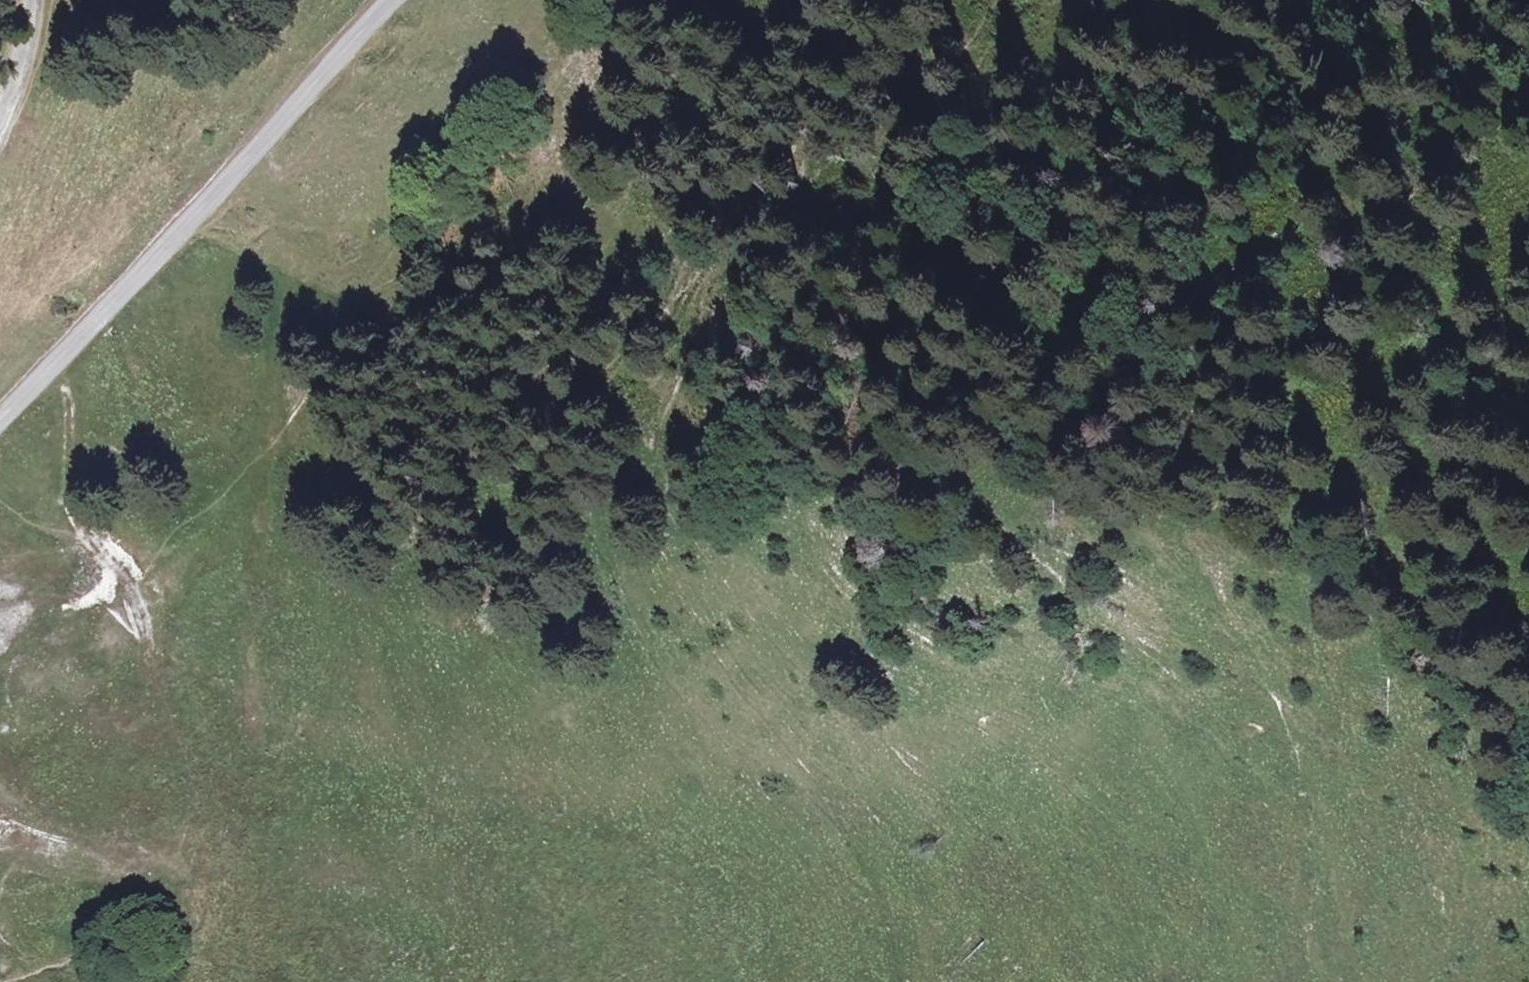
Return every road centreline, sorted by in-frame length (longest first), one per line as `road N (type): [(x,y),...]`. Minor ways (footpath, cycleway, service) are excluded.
road 1 (unclassified): [(0,429),(396,0)]

